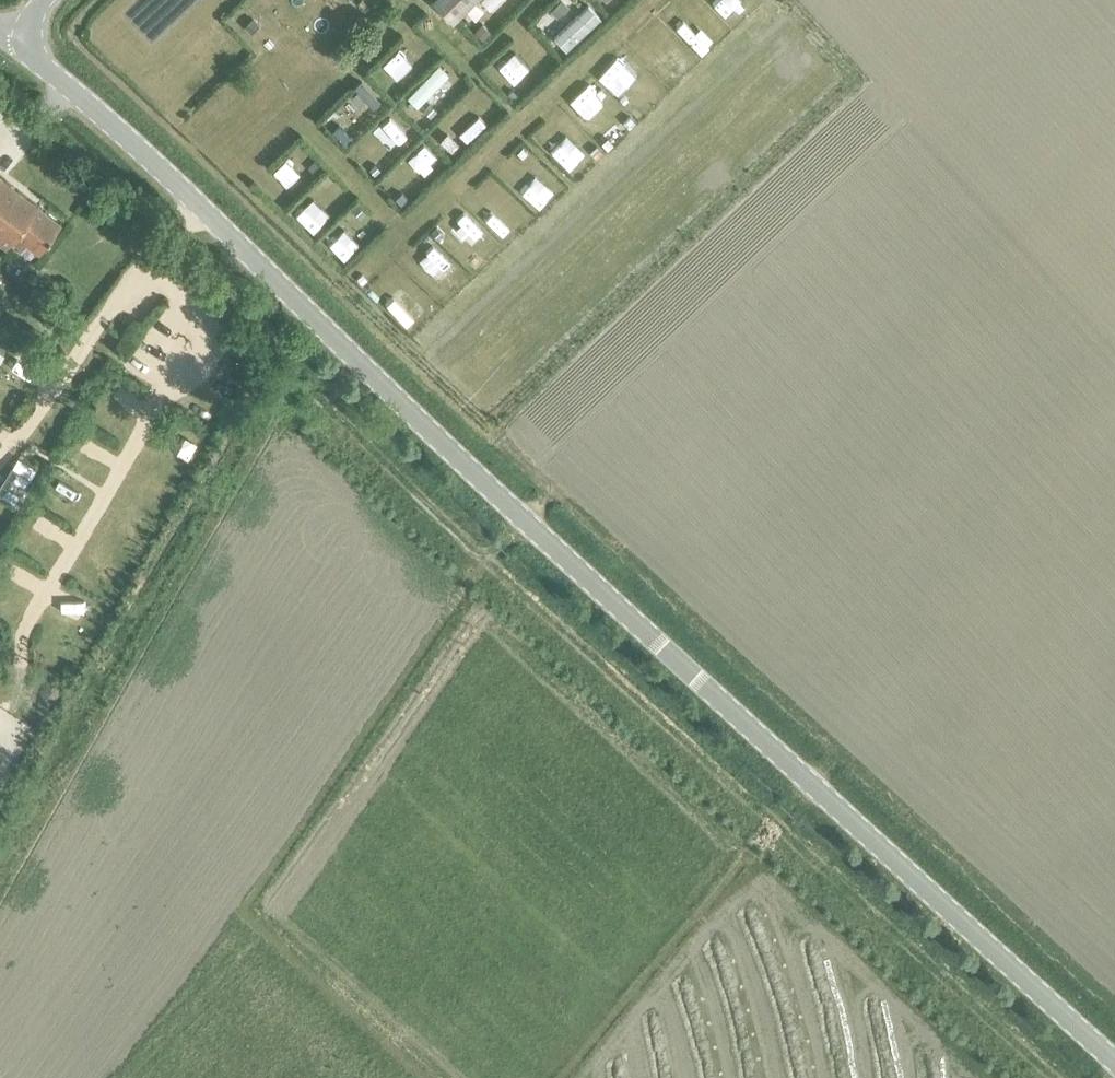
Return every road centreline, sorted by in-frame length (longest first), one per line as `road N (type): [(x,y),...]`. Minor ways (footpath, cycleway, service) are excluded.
road 1 (tertiary): [(1114,1065),(613,611),(38,57),(30,32)]

